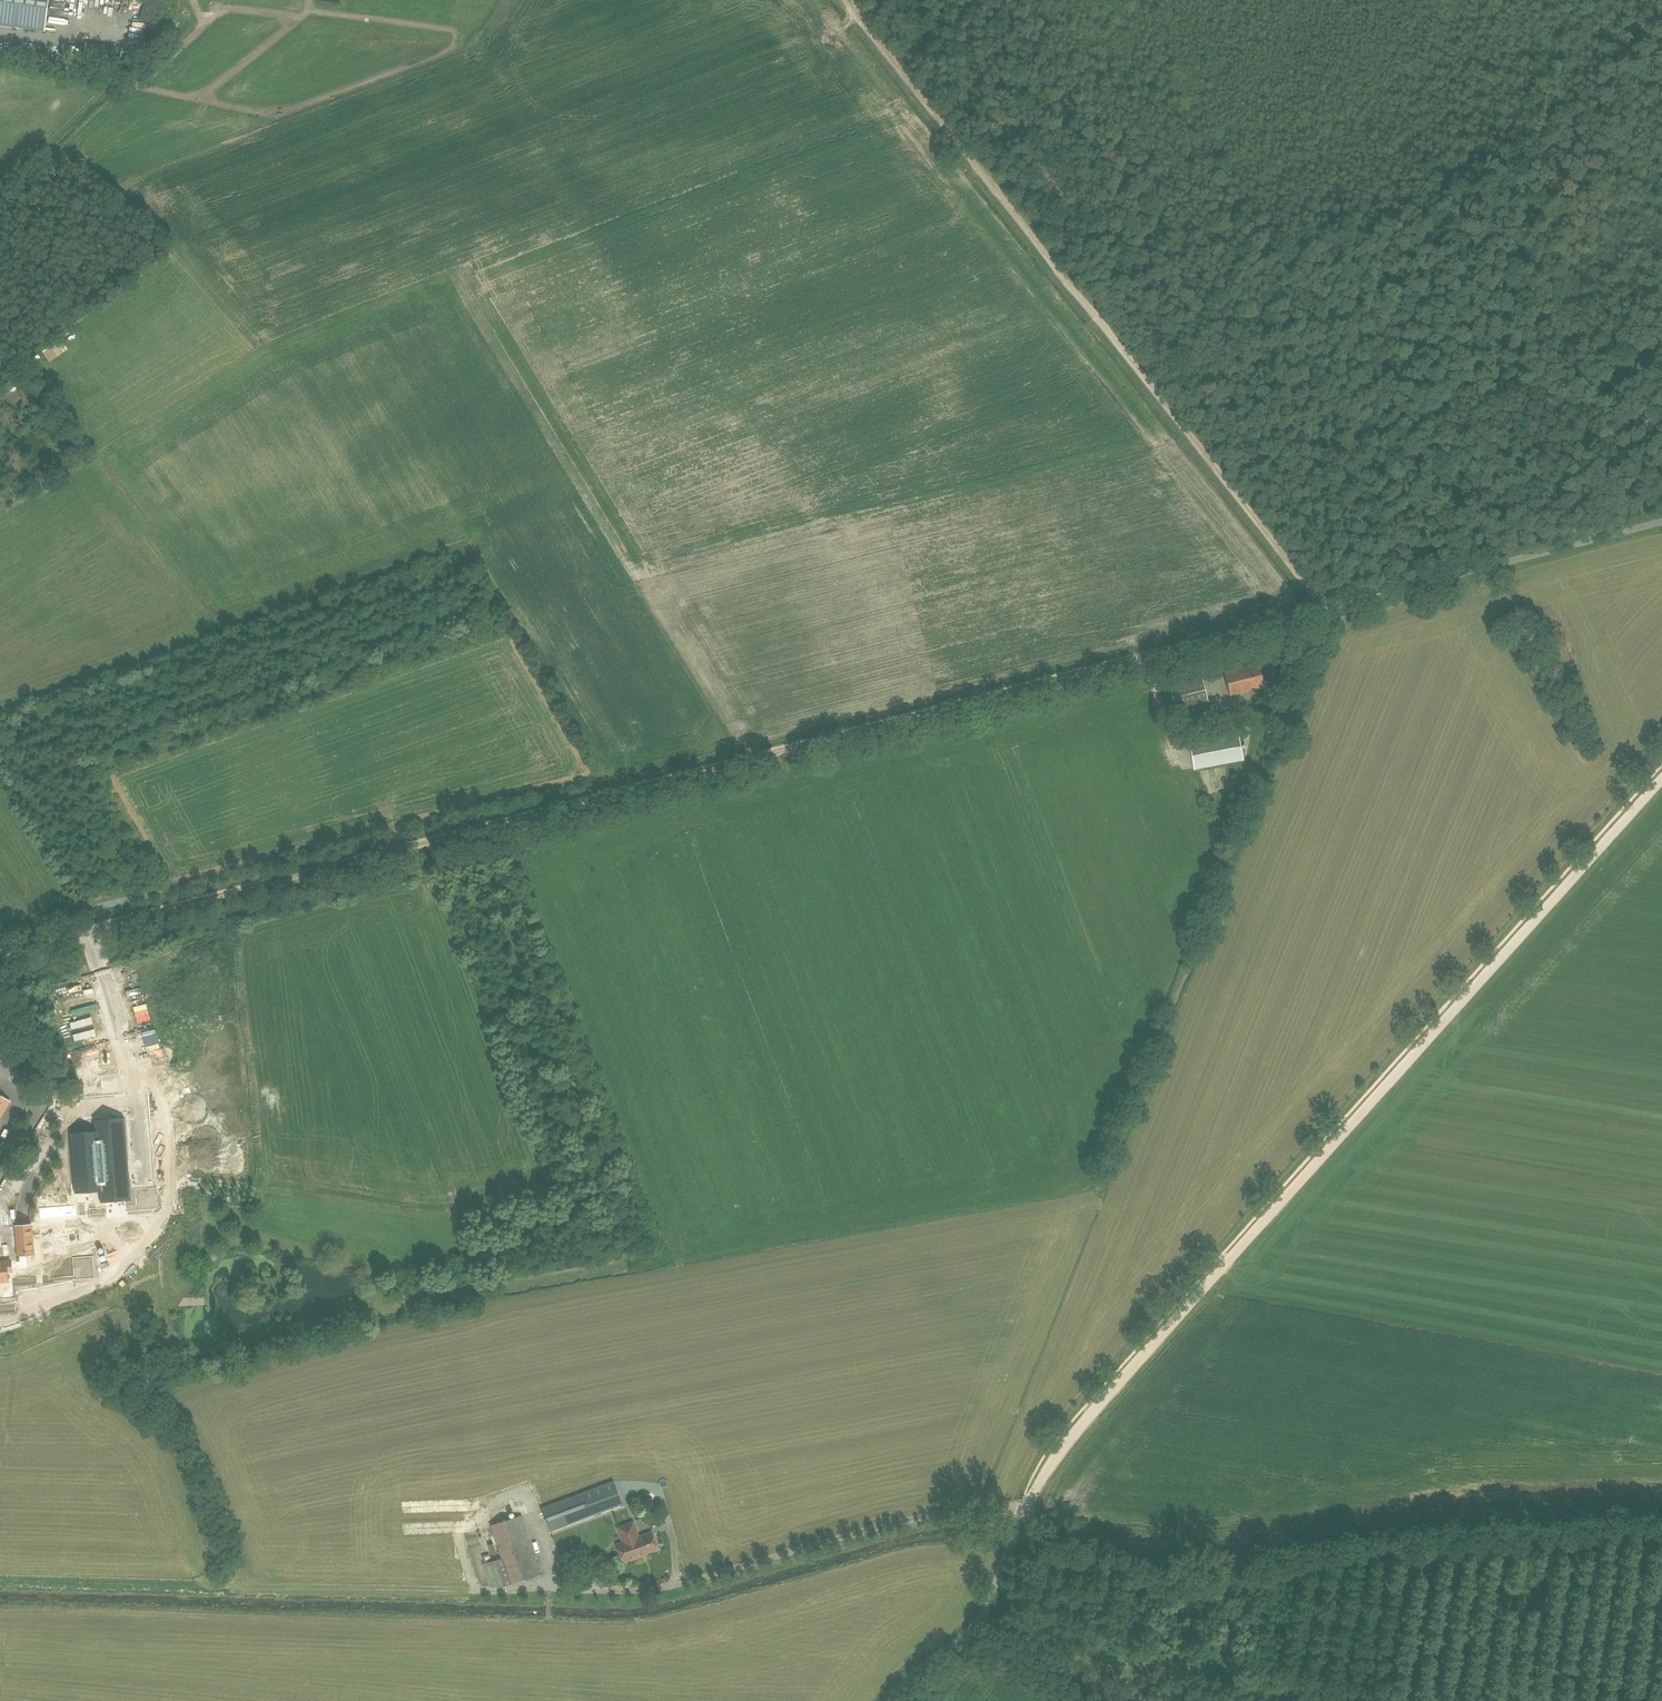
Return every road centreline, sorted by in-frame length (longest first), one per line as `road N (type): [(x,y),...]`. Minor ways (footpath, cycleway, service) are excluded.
road 1 (unclassified): [(887,1700),(982,1618),(1024,1507),(1082,1425),(1661,778)]
road 2 (track): [(88,931),(1192,646)]
road 3 (track): [(1326,609),(848,0)]
road 4 (track): [(1661,1525),(1205,1562),(1009,1547)]
road 5 (unclassified): [(1192,646),(1661,523)]

